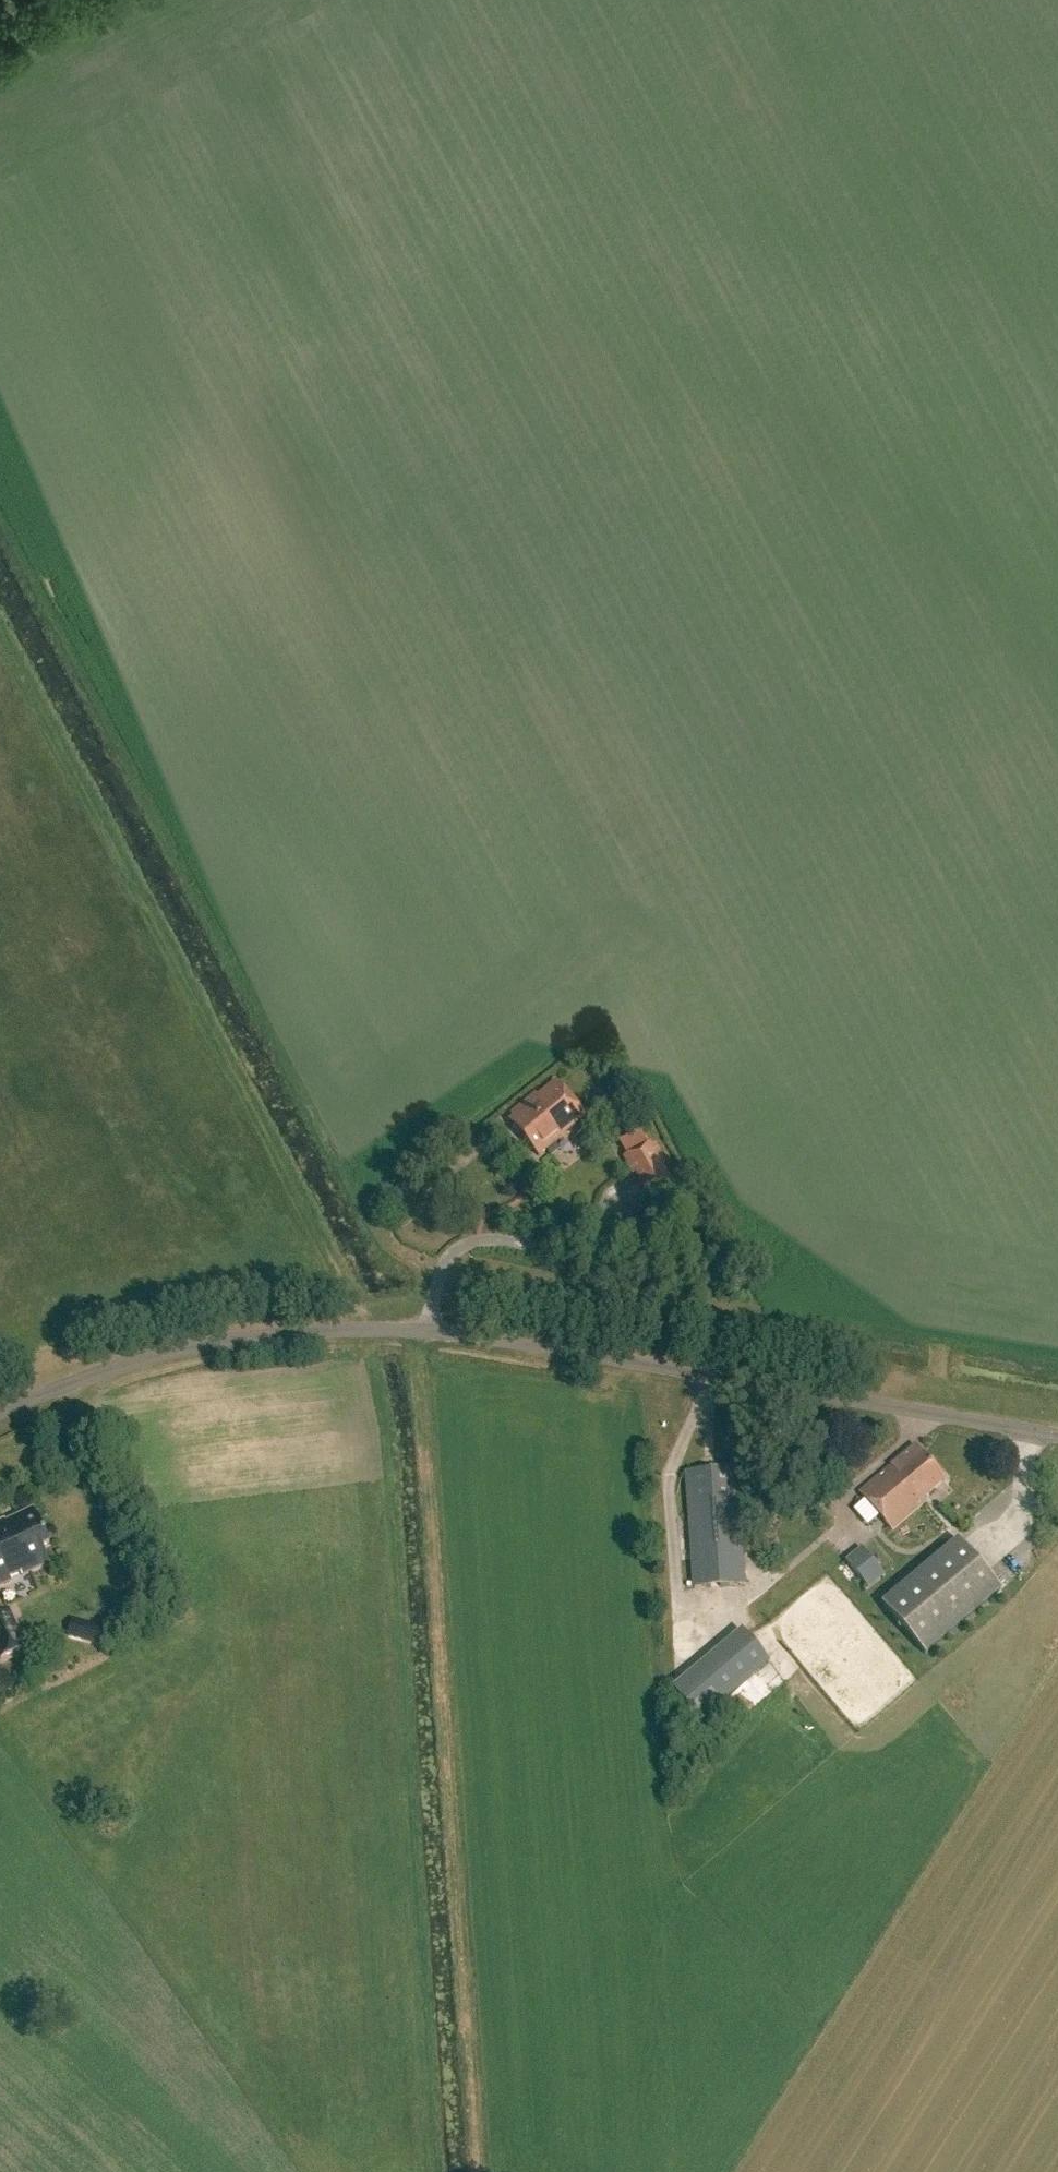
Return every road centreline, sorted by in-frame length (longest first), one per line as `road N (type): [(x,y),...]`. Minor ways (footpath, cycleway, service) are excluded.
road 1 (unclassified): [(0,1416),(128,1362),(272,1330),(402,1328),(1057,1433)]

